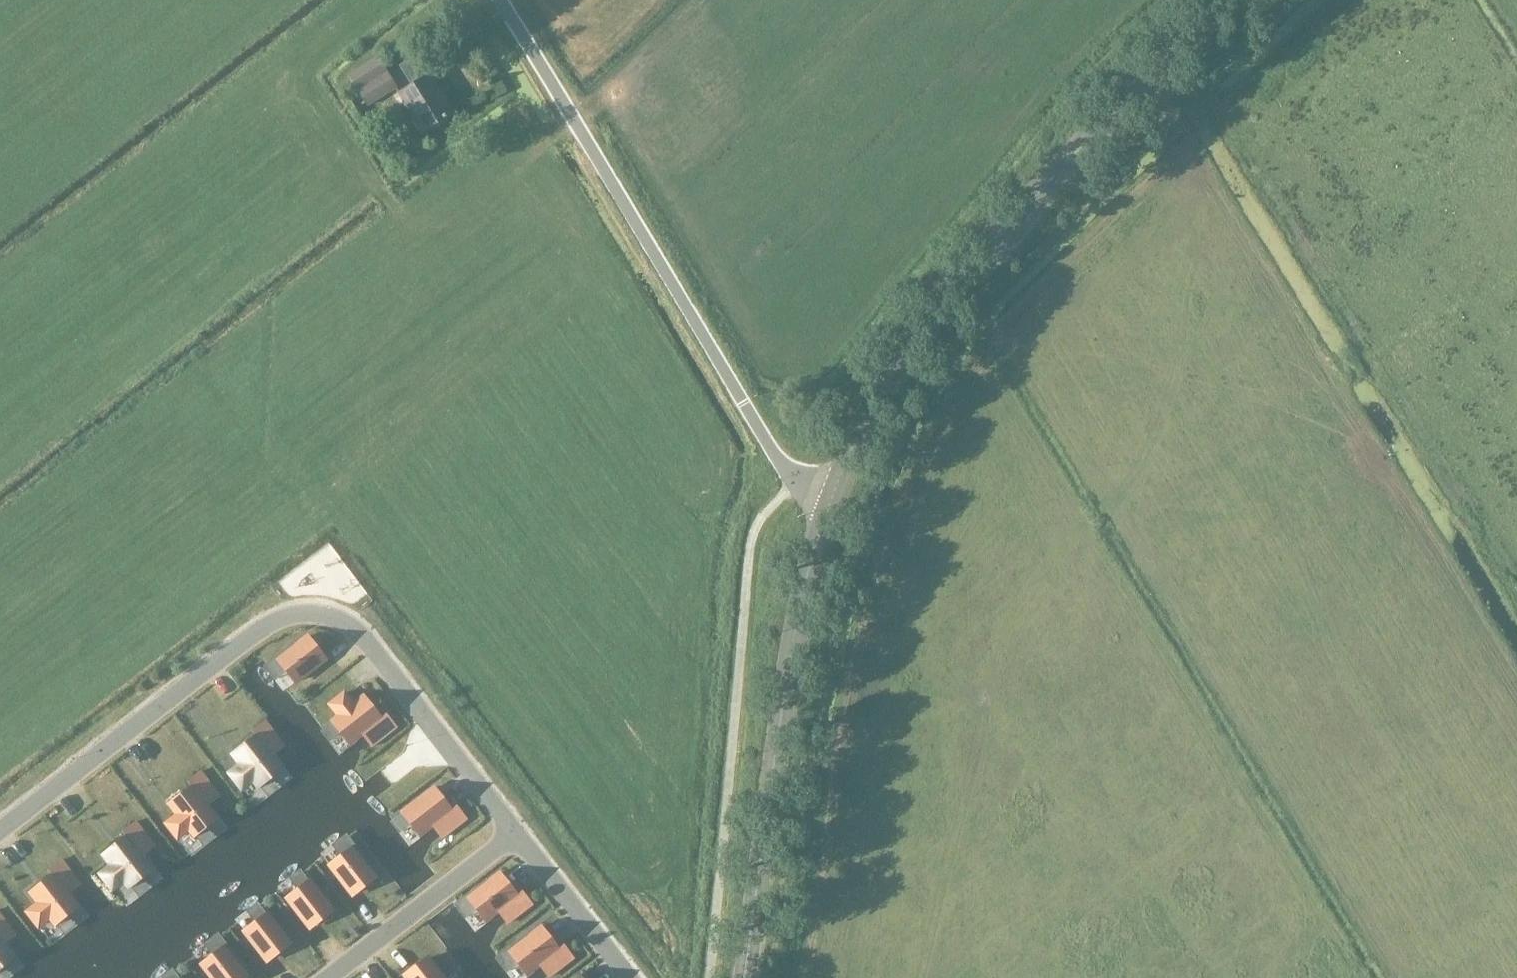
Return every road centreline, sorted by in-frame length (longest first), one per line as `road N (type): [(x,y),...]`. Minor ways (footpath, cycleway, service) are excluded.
road 1 (secondary): [(832,493),(869,410),(926,320),(1053,173),(1225,0)]
road 2 (unclassified): [(832,493),(775,458),(499,0)]
road 3 (secondary): [(744,977),(792,641),(832,493)]

